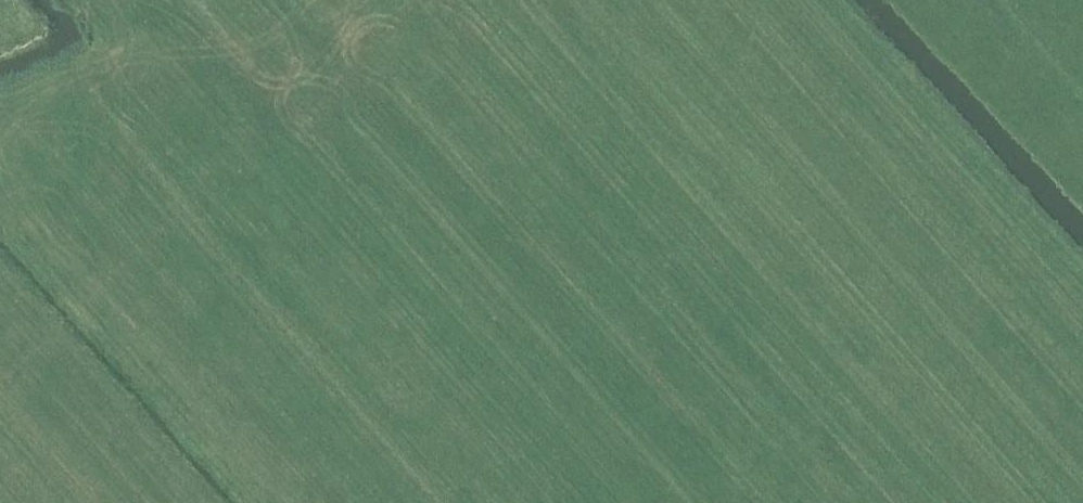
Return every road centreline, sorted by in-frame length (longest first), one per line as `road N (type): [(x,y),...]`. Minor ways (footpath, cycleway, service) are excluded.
road 1 (track): [(343,458),(101,175),(435,0)]

